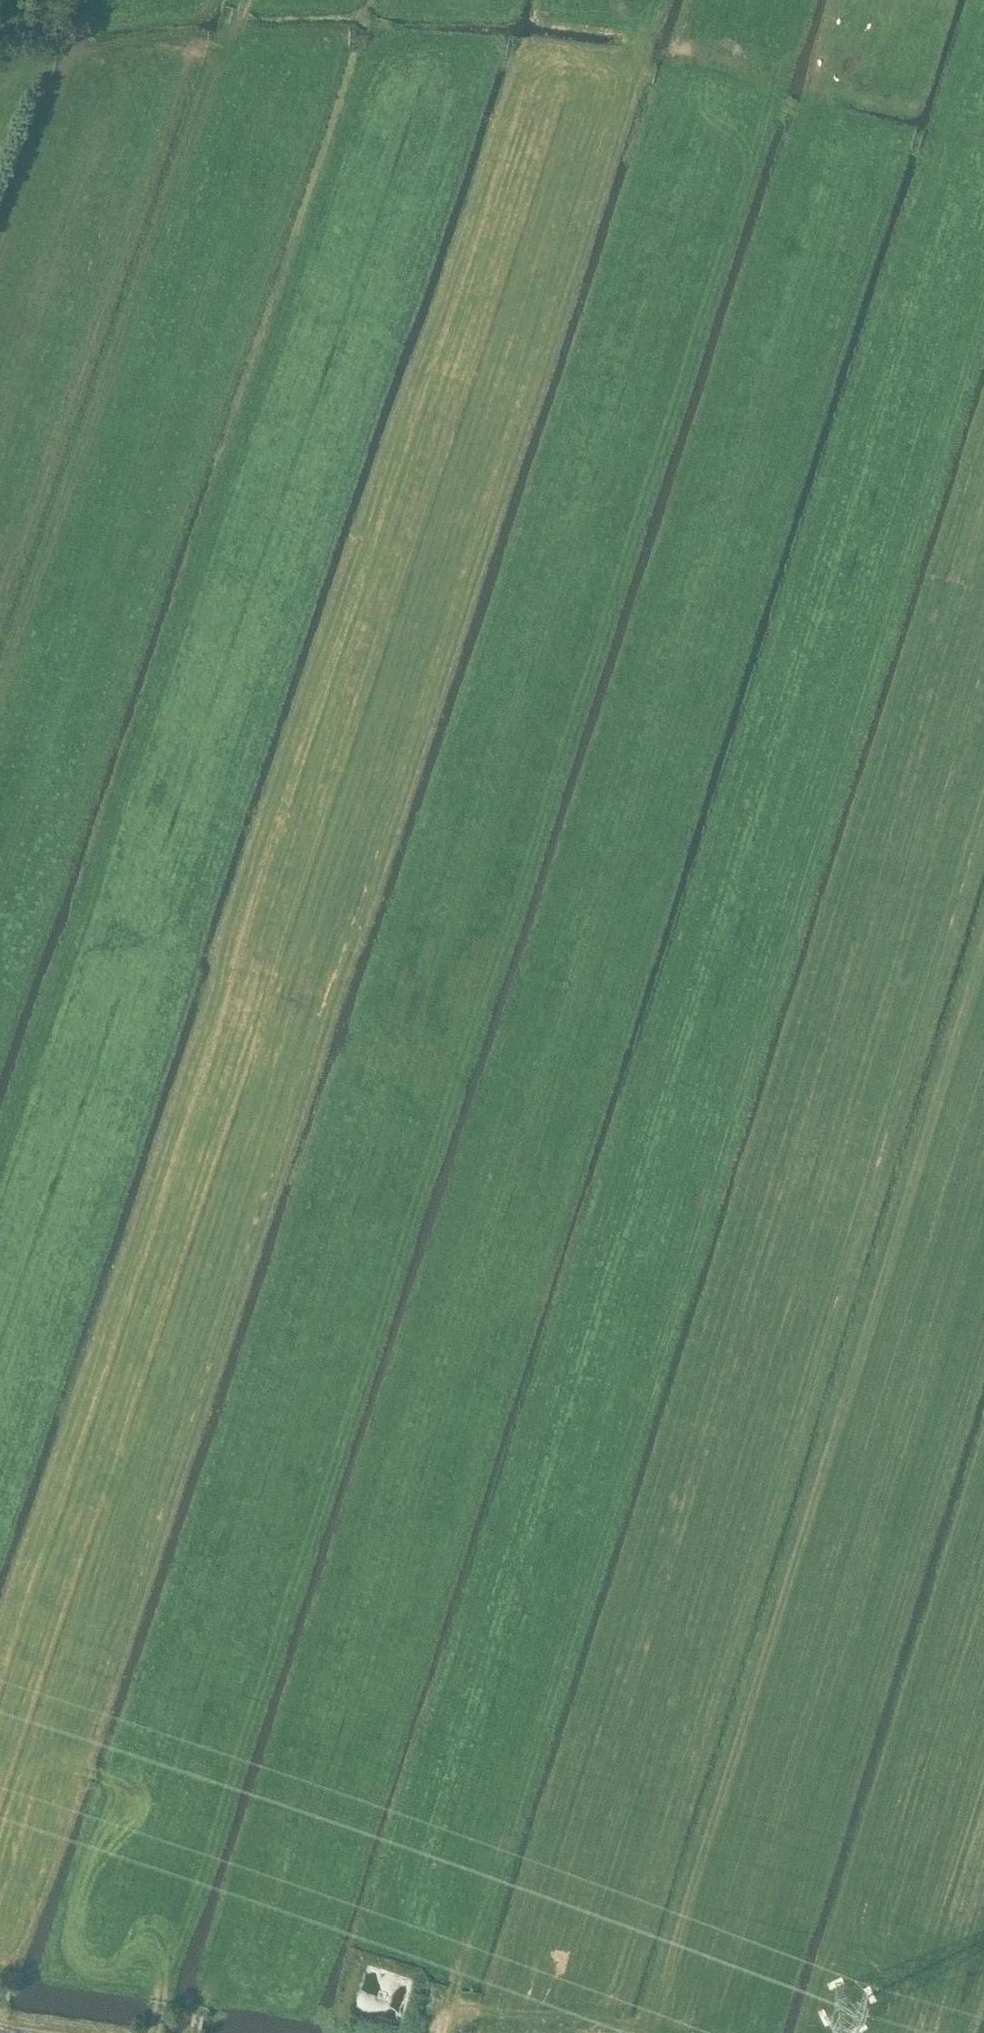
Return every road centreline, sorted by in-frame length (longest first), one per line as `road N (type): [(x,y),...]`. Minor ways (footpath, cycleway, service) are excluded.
road 1 (track): [(983,157),(658,72),(508,48),(232,42),(242,11),(260,0)]
road 2 (track): [(232,42),(0,77)]

